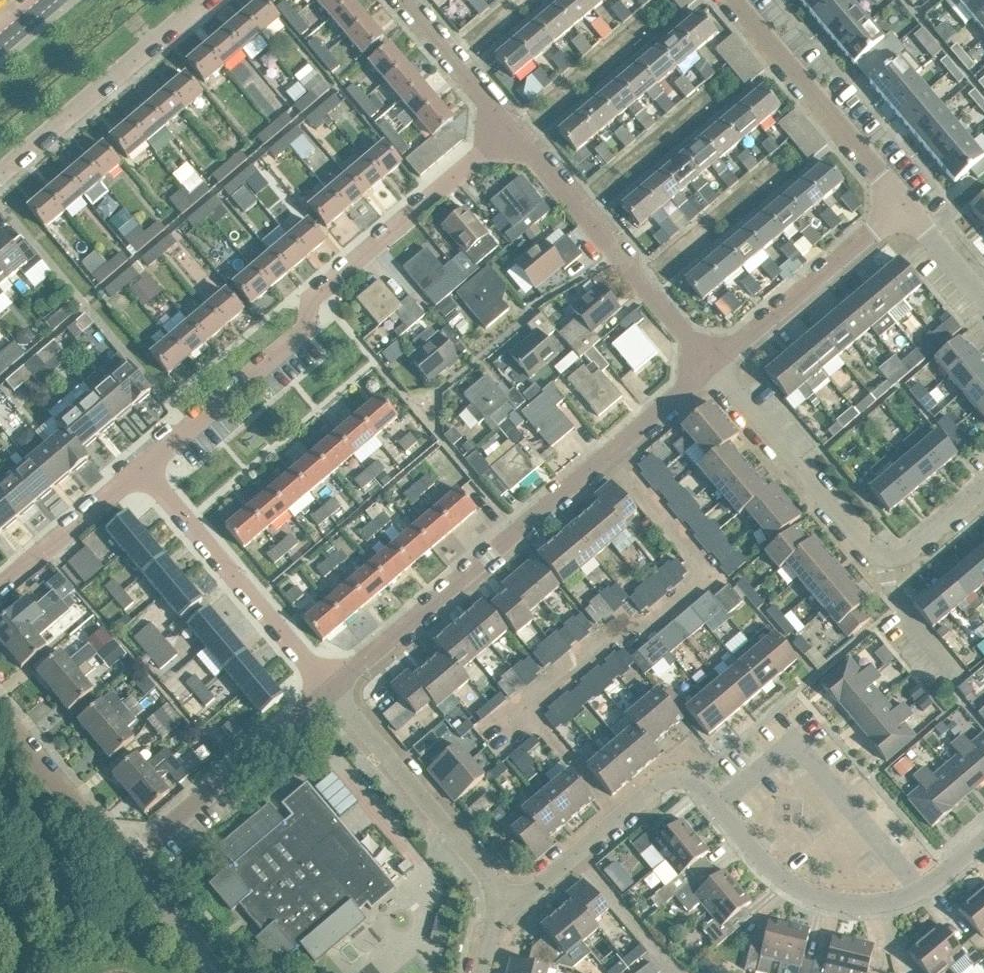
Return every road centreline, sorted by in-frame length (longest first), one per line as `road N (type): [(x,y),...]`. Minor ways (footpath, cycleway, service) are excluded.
road 1 (residential): [(142,466),(304,331),(317,294),(510,128)]
road 2 (residential): [(326,688),(715,367)]
road 3 (residential): [(983,487),(907,553),(886,558),(869,552),(715,367)]
road 4 (residential): [(715,367),(510,128)]
road 5 (residential): [(715,804),(794,739),(920,890)]
road 6 (residential): [(326,688),(142,466)]
road 7 (residential): [(505,897),(326,688)]
road 8 (residential): [(905,206),(729,0)]
road 9 (residential): [(0,174),(207,0)]
road 10 (residential): [(124,863),(326,688)]
road 11 (unclassified): [(505,897),(528,894),(654,786),(691,781),(715,804)]
road 12 (residential): [(715,367),(905,206)]
road 13 (unclassified): [(715,804),(802,892),(841,903),(884,903),(920,890)]
road 14 (unclassified): [(124,863),(0,719)]
road 15 (residential): [(0,589),(142,466)]
road 16 (residential): [(510,128),(402,0)]
road 17 (unclassified): [(218,972),(124,863)]
road 18 (residential): [(983,300),(905,206)]

